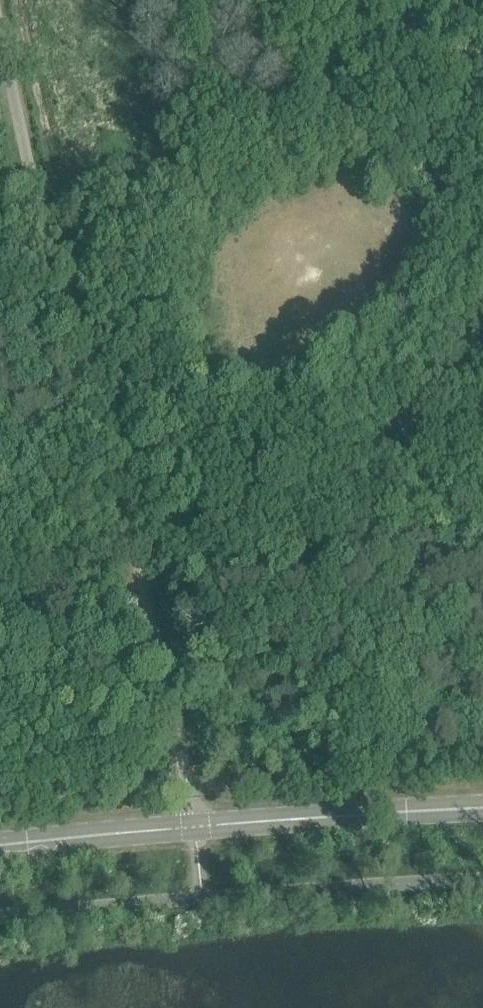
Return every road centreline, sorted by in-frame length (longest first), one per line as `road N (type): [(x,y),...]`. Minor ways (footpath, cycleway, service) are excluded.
road 1 (secondary): [(0,844),(482,808)]

